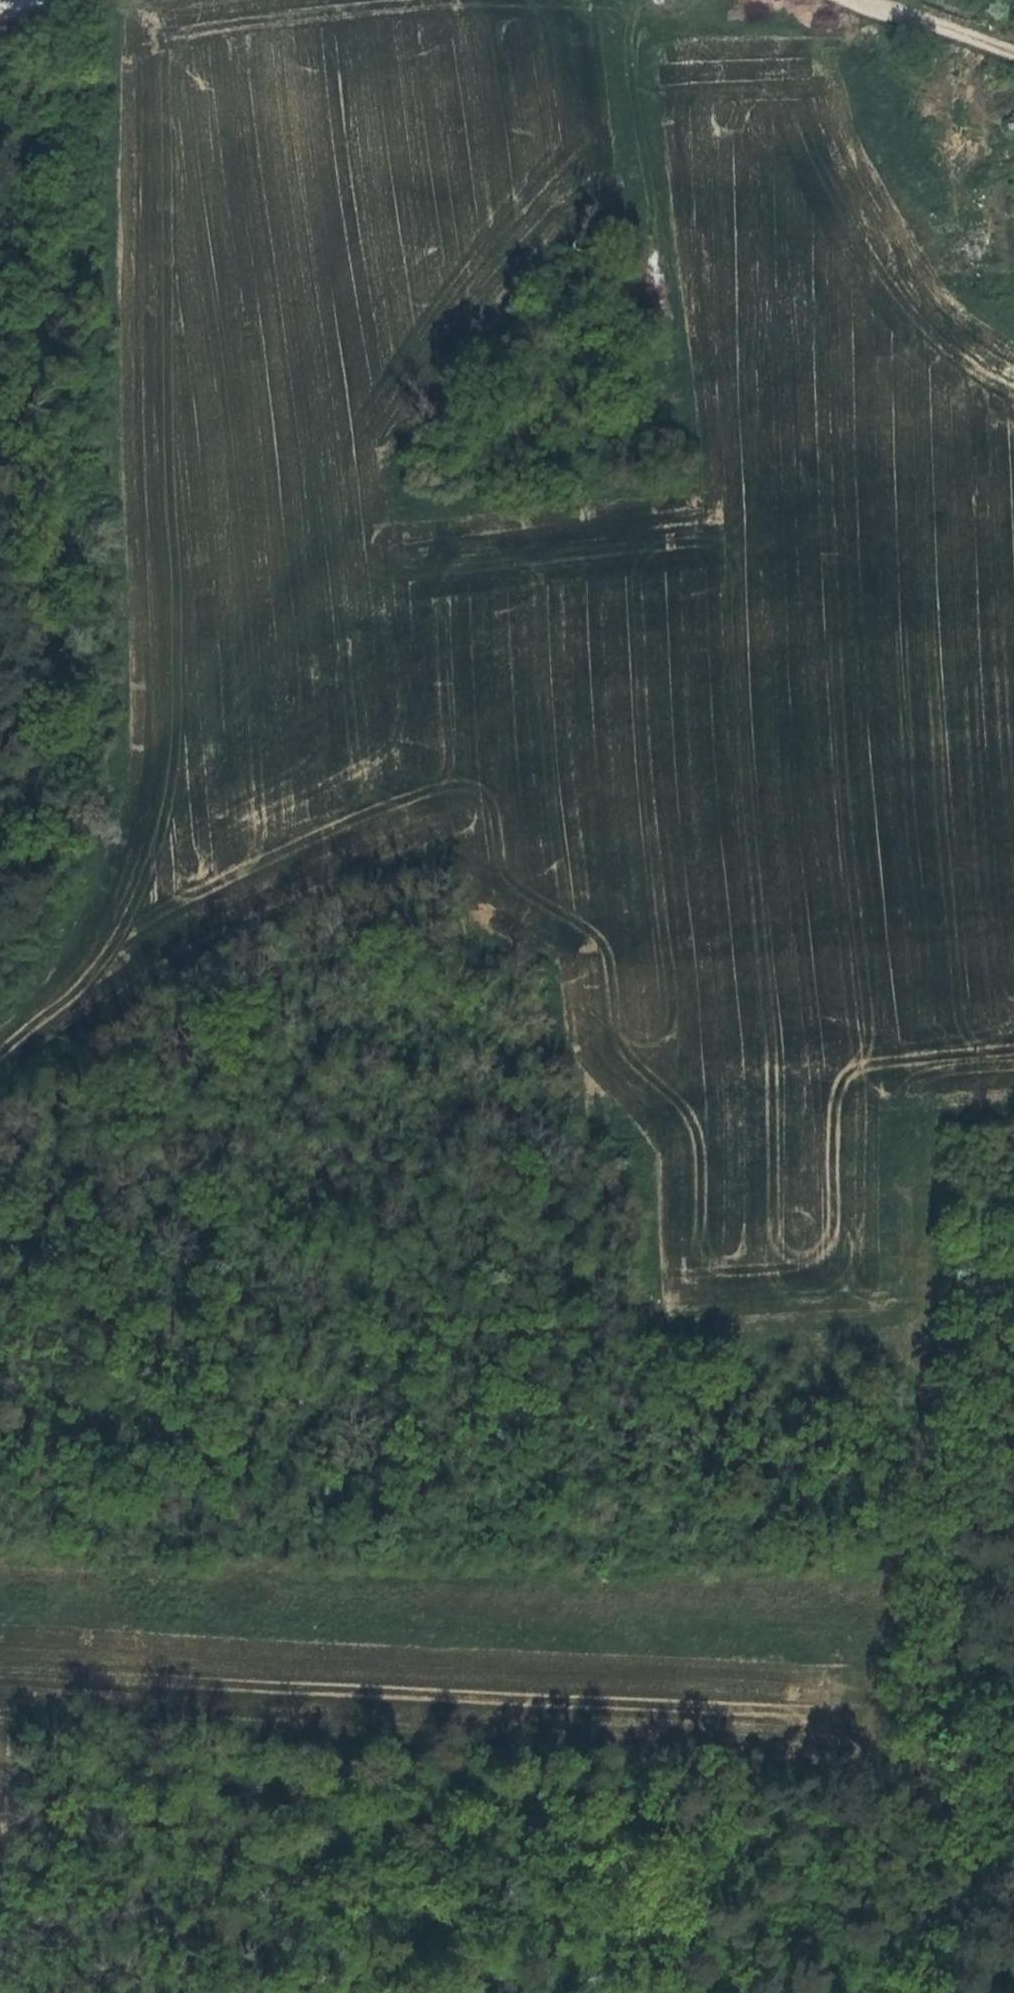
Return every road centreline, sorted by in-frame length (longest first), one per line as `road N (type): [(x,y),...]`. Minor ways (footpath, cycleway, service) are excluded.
road 1 (track): [(1013,56),(859,0)]

